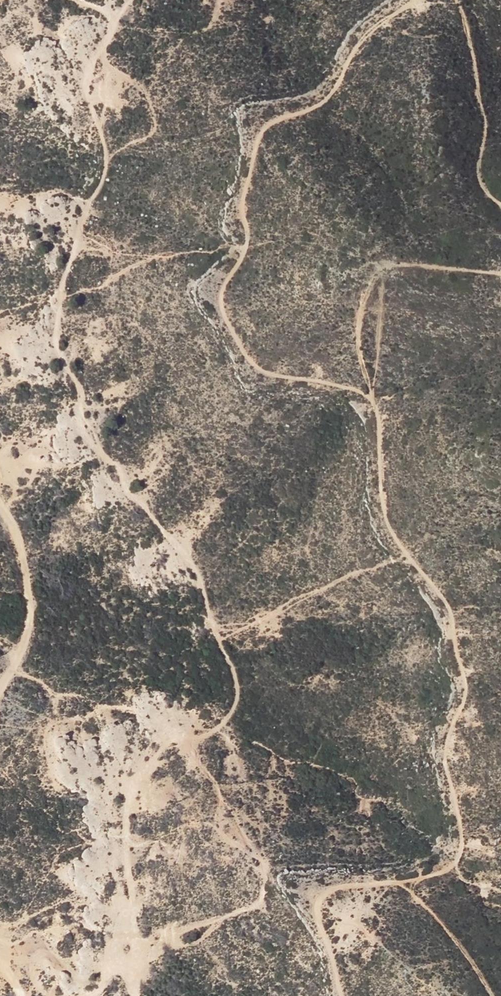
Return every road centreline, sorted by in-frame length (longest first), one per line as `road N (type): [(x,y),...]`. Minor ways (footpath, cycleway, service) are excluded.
road 1 (track): [(81,0),(117,15),(92,59),(86,94),(104,140),(105,176),(54,307),(53,337),(88,410),(89,446),(140,492),(163,534),(195,562),(207,614),(232,671),(221,716),(129,787),(116,952),(132,995)]
road 2 (track): [(0,507),(20,539),(32,606),(26,640),(0,690)]

